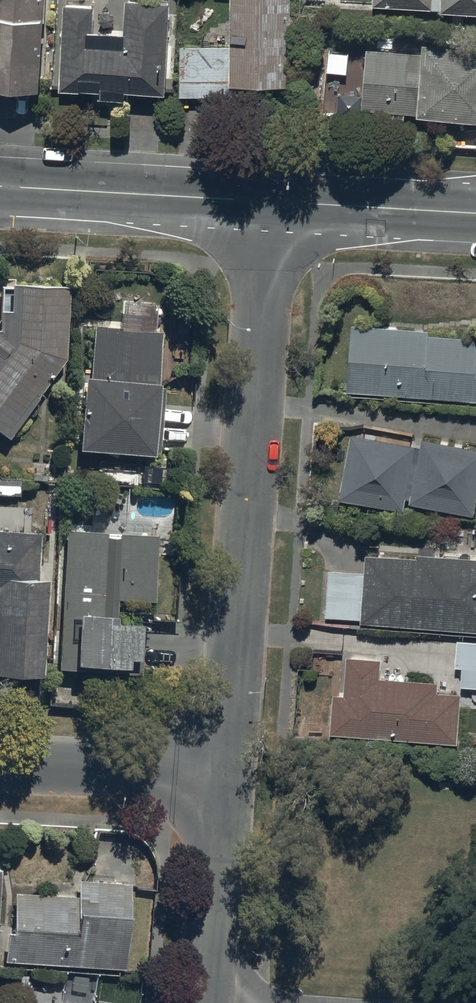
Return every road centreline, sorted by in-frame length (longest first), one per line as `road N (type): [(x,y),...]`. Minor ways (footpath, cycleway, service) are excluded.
road 1 (residential): [(269,202),(227,776)]
road 2 (tertiary): [(0,186),(269,202)]
road 3 (residential): [(227,776),(0,765)]
road 4 (residential): [(227,776),(208,1002)]
road 5 (tertiary): [(269,202),(475,214)]

